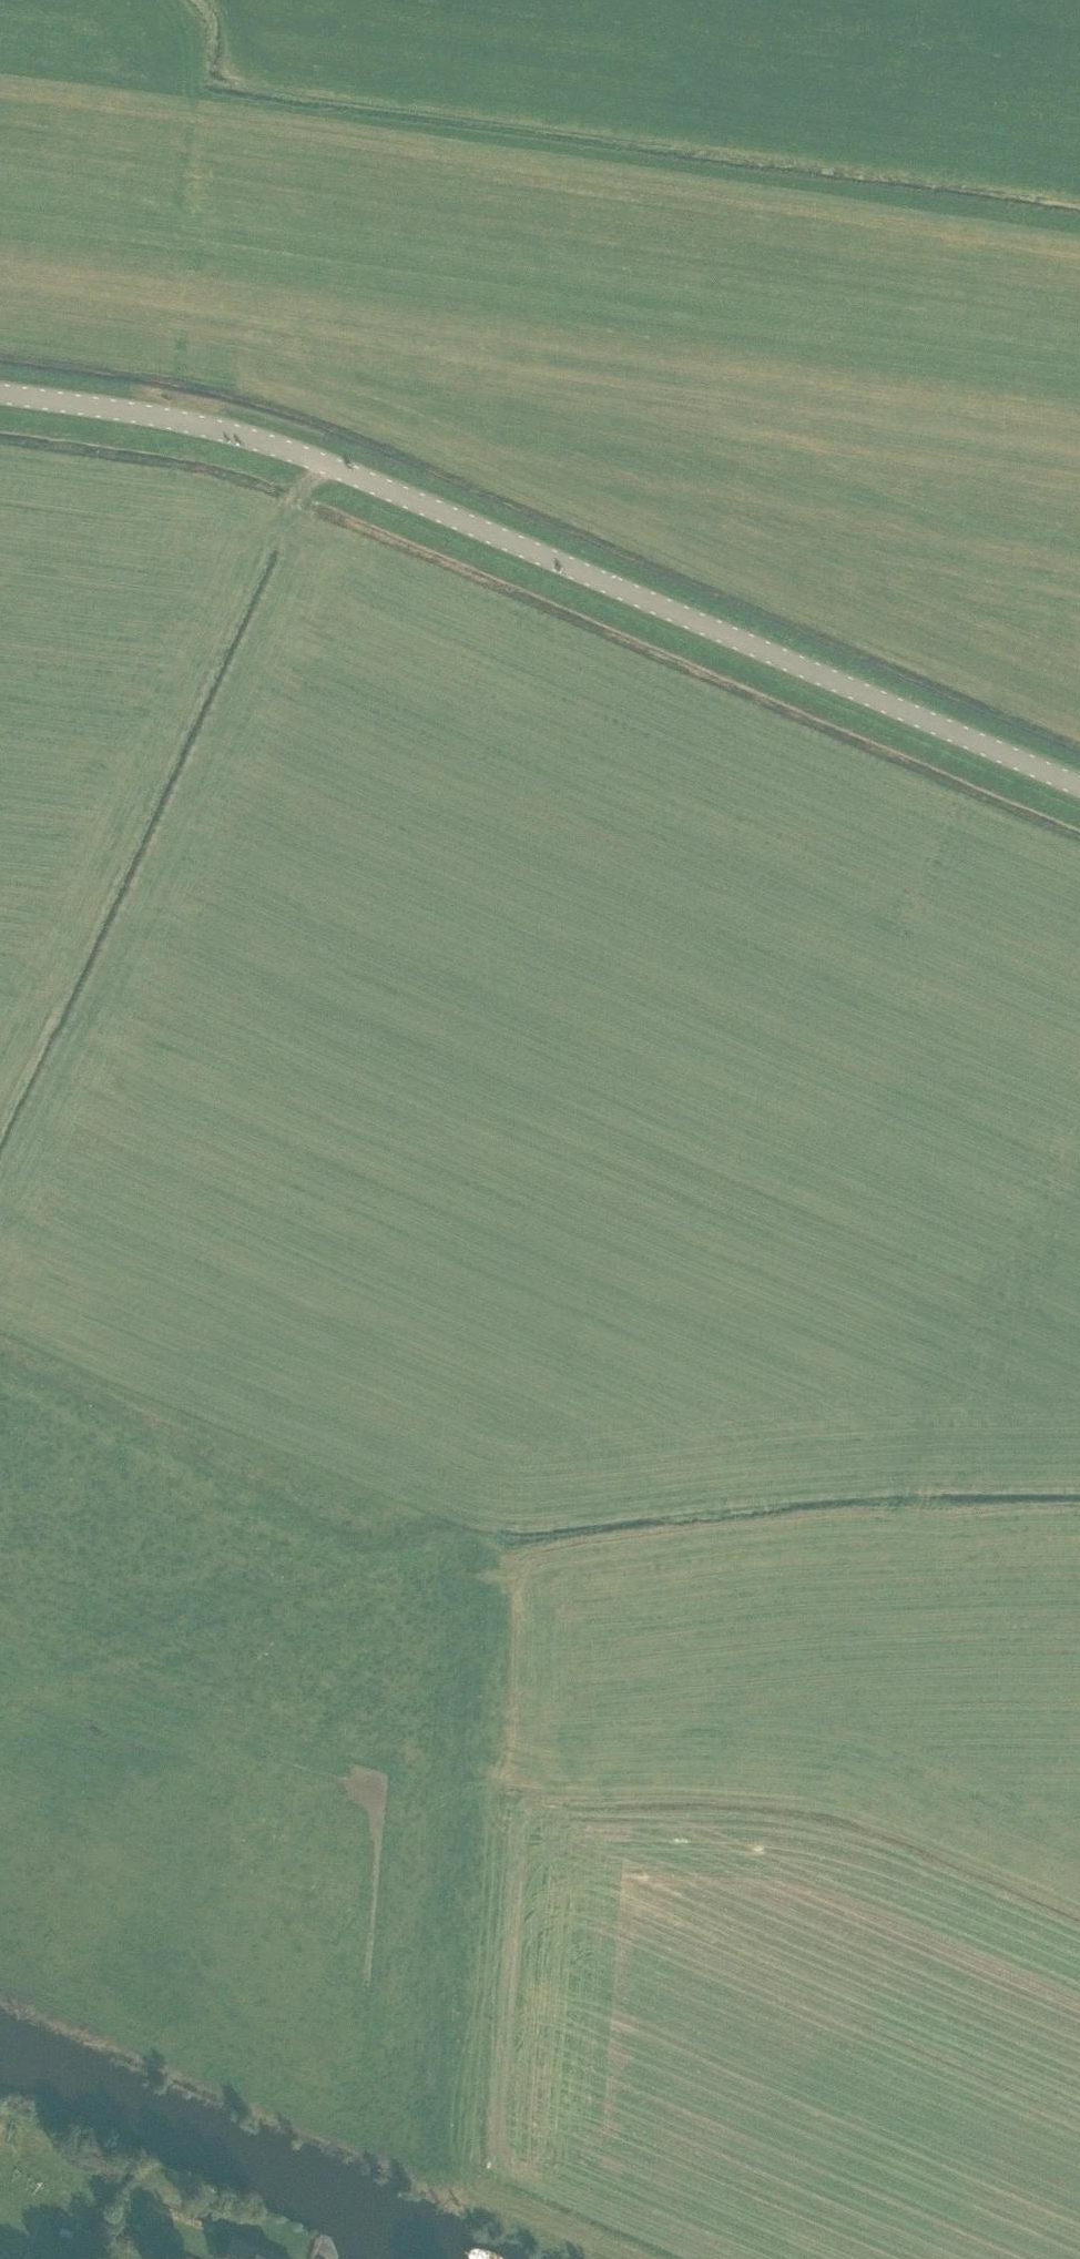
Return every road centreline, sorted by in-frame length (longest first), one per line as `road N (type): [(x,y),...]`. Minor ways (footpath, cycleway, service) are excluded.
road 1 (tertiary): [(1079,785),(304,456),(207,428),(0,397)]

